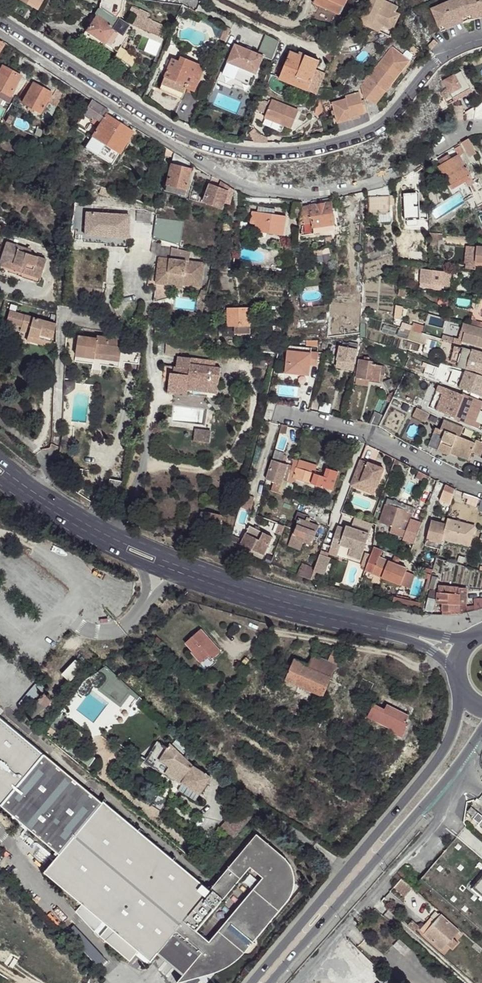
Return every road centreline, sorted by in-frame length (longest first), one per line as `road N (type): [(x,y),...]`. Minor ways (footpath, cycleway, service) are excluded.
road 1 (residential): [(0,19),(184,132),(256,150),(326,144),(380,126),(437,60),(481,39)]
road 2 (residential): [(481,129),(364,186),(262,193),(238,185),(0,34)]
road 3 (secondary): [(468,639),(311,605),(167,558),(0,461)]
road 4 (secondary): [(0,479),(32,504),(178,579),(414,641),(455,667)]
road 5 (secondary): [(461,692),(446,747),(252,982)]
road 6 (secondary): [(272,982),(445,781)]
road 7 (residential): [(298,982),(435,824),(445,781)]
road 8 (residential): [(481,488),(369,435),(276,414)]

